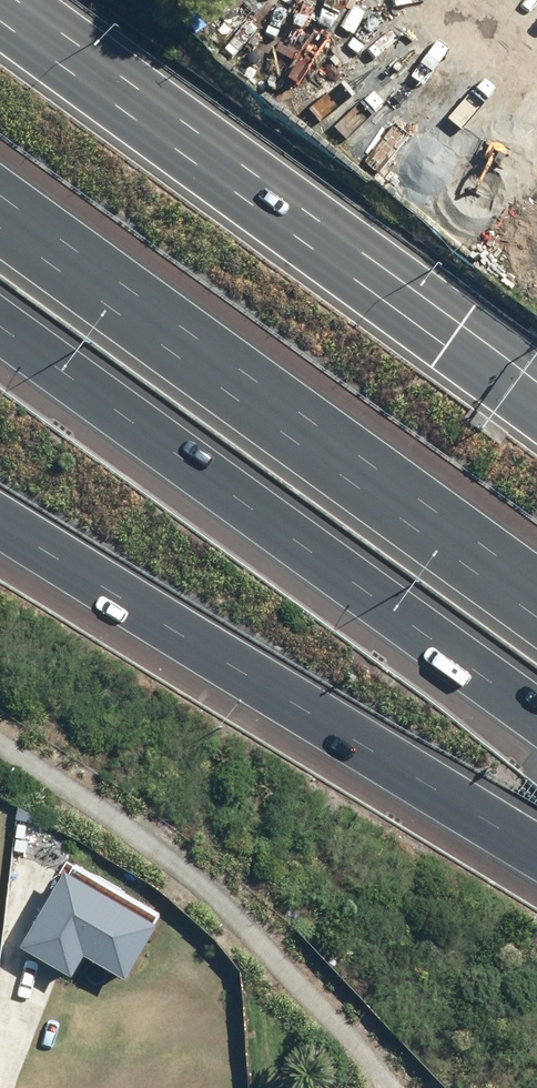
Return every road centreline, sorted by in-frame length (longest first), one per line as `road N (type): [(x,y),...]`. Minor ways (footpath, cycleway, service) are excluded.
road 1 (motorway): [(0,186),(536,584)]
road 2 (motorway): [(536,700),(0,307)]
road 3 (motorway): [(0,24),(536,410)]
road 4 (motorway): [(536,805),(0,490)]

